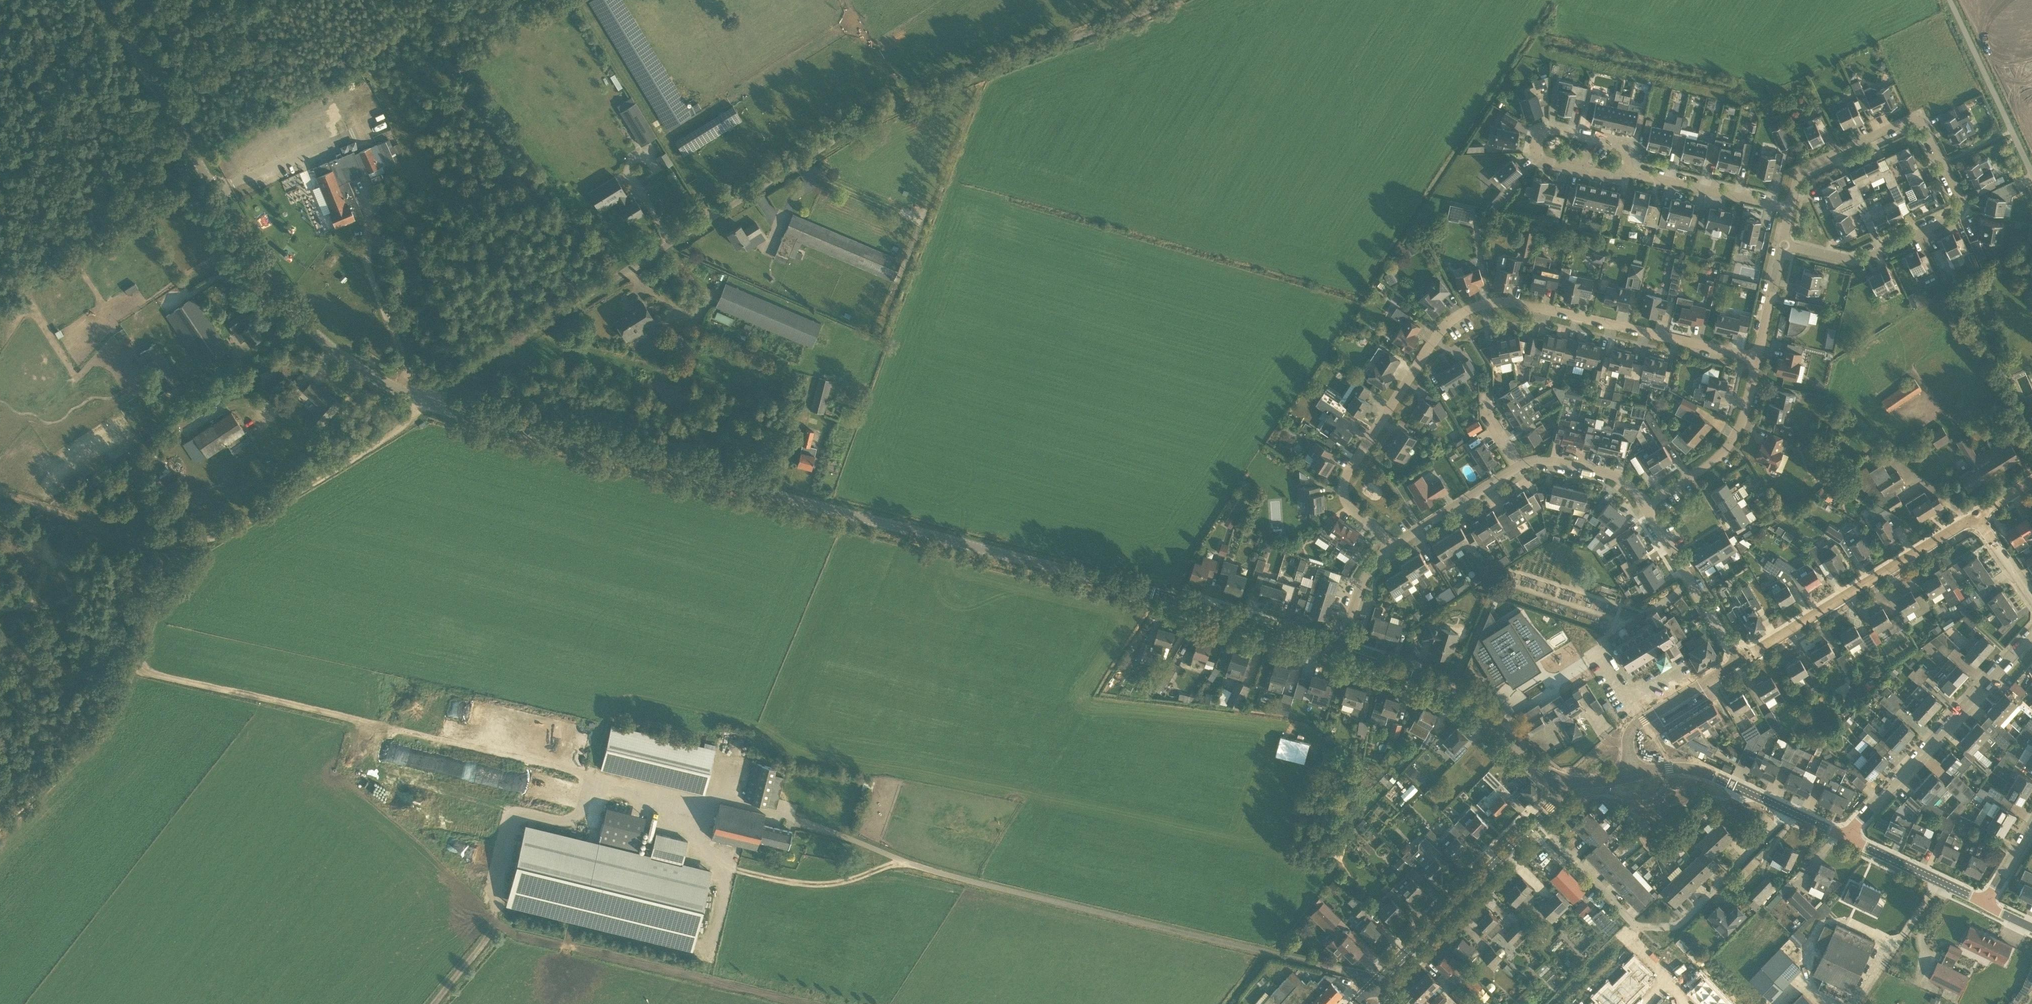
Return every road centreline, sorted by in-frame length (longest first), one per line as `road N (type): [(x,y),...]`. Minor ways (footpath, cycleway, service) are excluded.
road 1 (unclassified): [(427,401),(850,129),(1166,0)]
road 2 (unclassified): [(1135,589),(427,401)]
road 3 (residential): [(1391,547),(1345,505),(1342,482),(1447,321),(1467,309),(1514,301),(1757,358)]
road 4 (unclassified): [(427,401),(338,353),(296,316),(247,249),(104,0)]
road 5 (track): [(581,771),(131,665)]
road 6 (residential): [(1539,819),(1634,924),(1674,927),(1789,811)]
road 7 (track): [(0,830),(112,714),(164,580)]
road 8 (track): [(179,545),(220,535),(284,502),(427,401)]
road 9 (tertiary): [(1741,659),(1976,515)]
road 10 (residential): [(1845,837),(2031,637)]
road 11 (residential): [(1563,782),(1455,693),(1337,653)]
road 12 (residential): [(1783,246),(1862,259),(1956,216),(1961,200),(1942,162)]
road 13 (tertiary): [(1373,985),(1539,819)]
road 14 (residential): [(1790,210),(1806,167),(1914,121),(1942,162)]
road 15 (residential): [(1337,653),(1135,589)]
road 16 (residential): [(1627,171),(1613,177),(1543,162),(1536,142),(1552,129),(1627,151)]
road 17 (residential): [(1644,504),(1716,461),(1737,433),(1757,358)]
road 18 (unclassified): [(2031,173),(1951,0)]
road 19 (track): [(0,490),(134,538),(179,545)]
road 20 (residential): [(1741,659),(1644,504)]
road 21 (tertiary): [(1633,774),(1629,733),(1741,659)]
road 22 (residential): [(1790,210),(1627,171)]
road 23 (tertiary): [(1789,811),(1700,771),(1633,774)]
road 24 (tertiary): [(1984,904),(1845,837)]
road 25 (residential): [(1521,464),(1391,547)]
road 26 (track): [(433,1003),(499,924),(499,891)]
road 27 (residential): [(1644,504),(1613,477),(1546,461),(1521,464)]
road 28 (residential): [(1337,653),(1363,579),(1391,547)]

